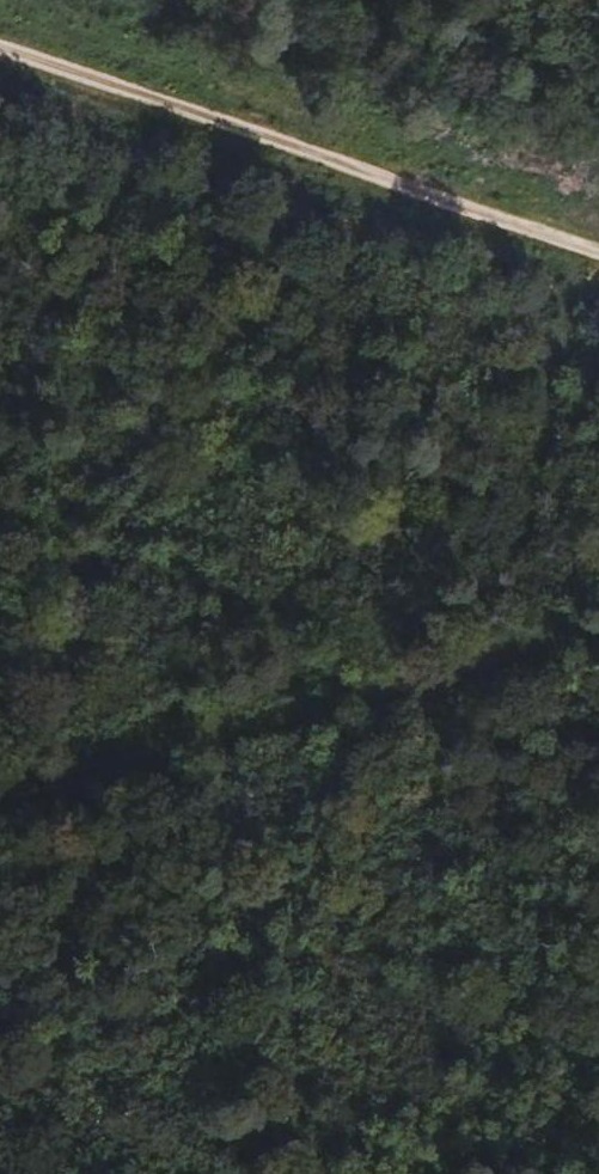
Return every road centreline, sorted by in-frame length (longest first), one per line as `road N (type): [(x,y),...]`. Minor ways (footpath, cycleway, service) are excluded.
road 1 (track): [(0,47),(598,251)]
road 2 (track): [(0,790),(598,633)]

